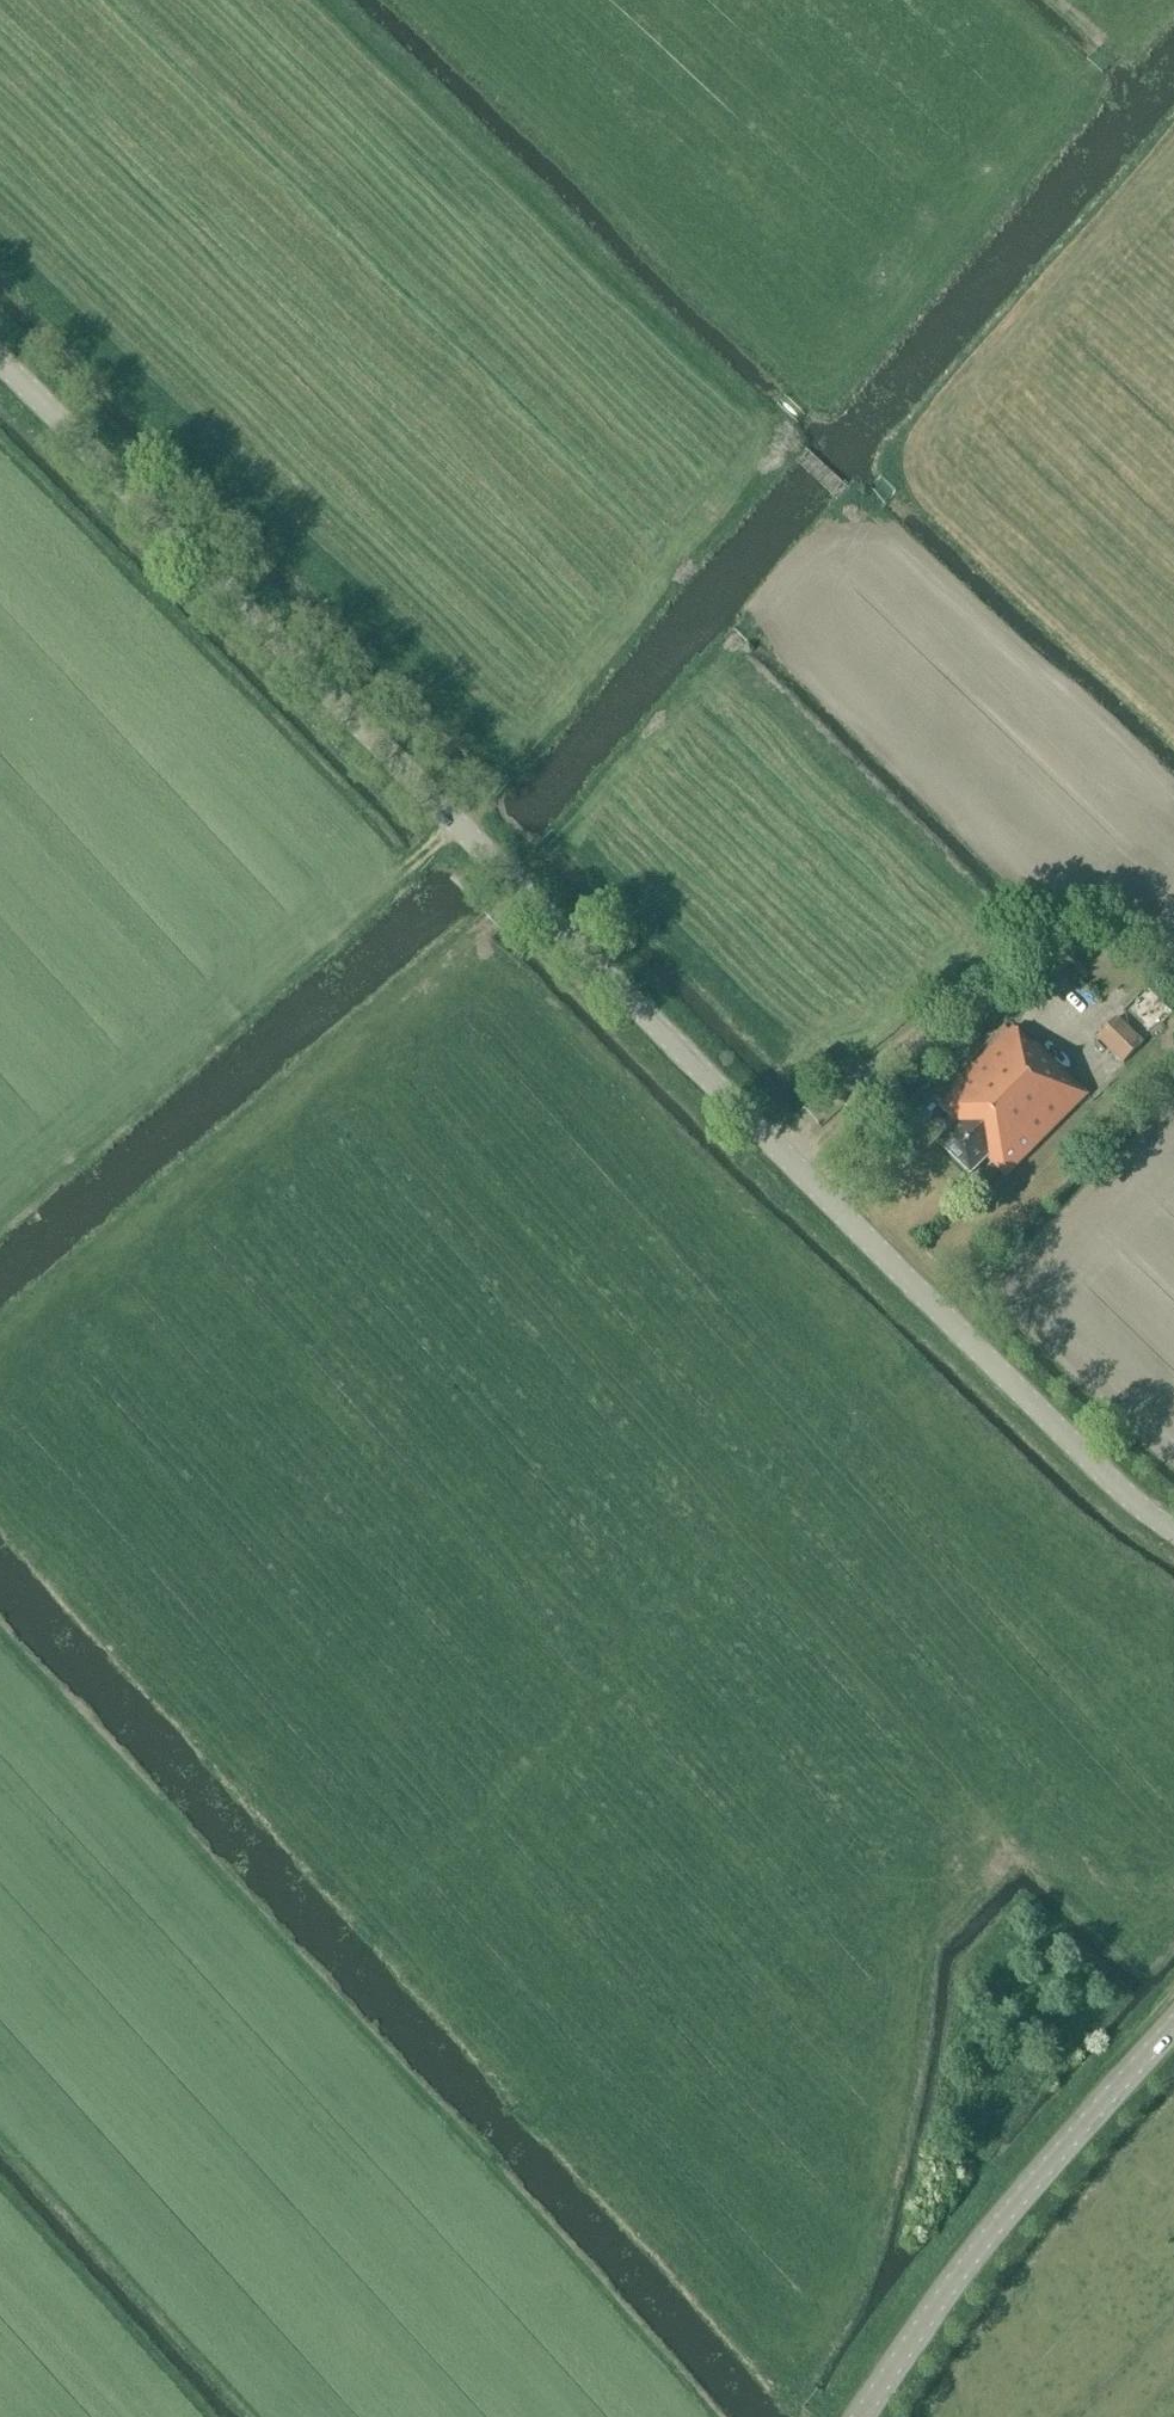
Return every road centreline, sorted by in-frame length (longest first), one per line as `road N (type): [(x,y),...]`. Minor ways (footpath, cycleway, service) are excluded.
road 1 (tertiary): [(1173,1531),(1002,1380),(0,363)]
road 2 (tertiary): [(860,2416),(1173,2026)]

